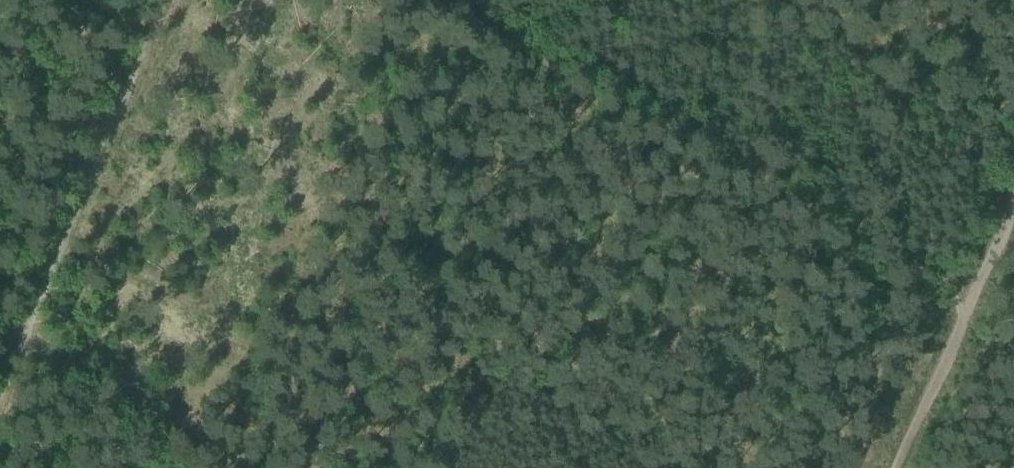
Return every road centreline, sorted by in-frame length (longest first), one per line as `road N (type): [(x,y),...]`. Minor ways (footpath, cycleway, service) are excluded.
road 1 (track): [(423,0),(968,306)]
road 2 (track): [(0,382),(147,41)]
road 3 (track): [(898,467),(968,306)]
road 4 (track): [(78,0),(147,41),(164,0)]

